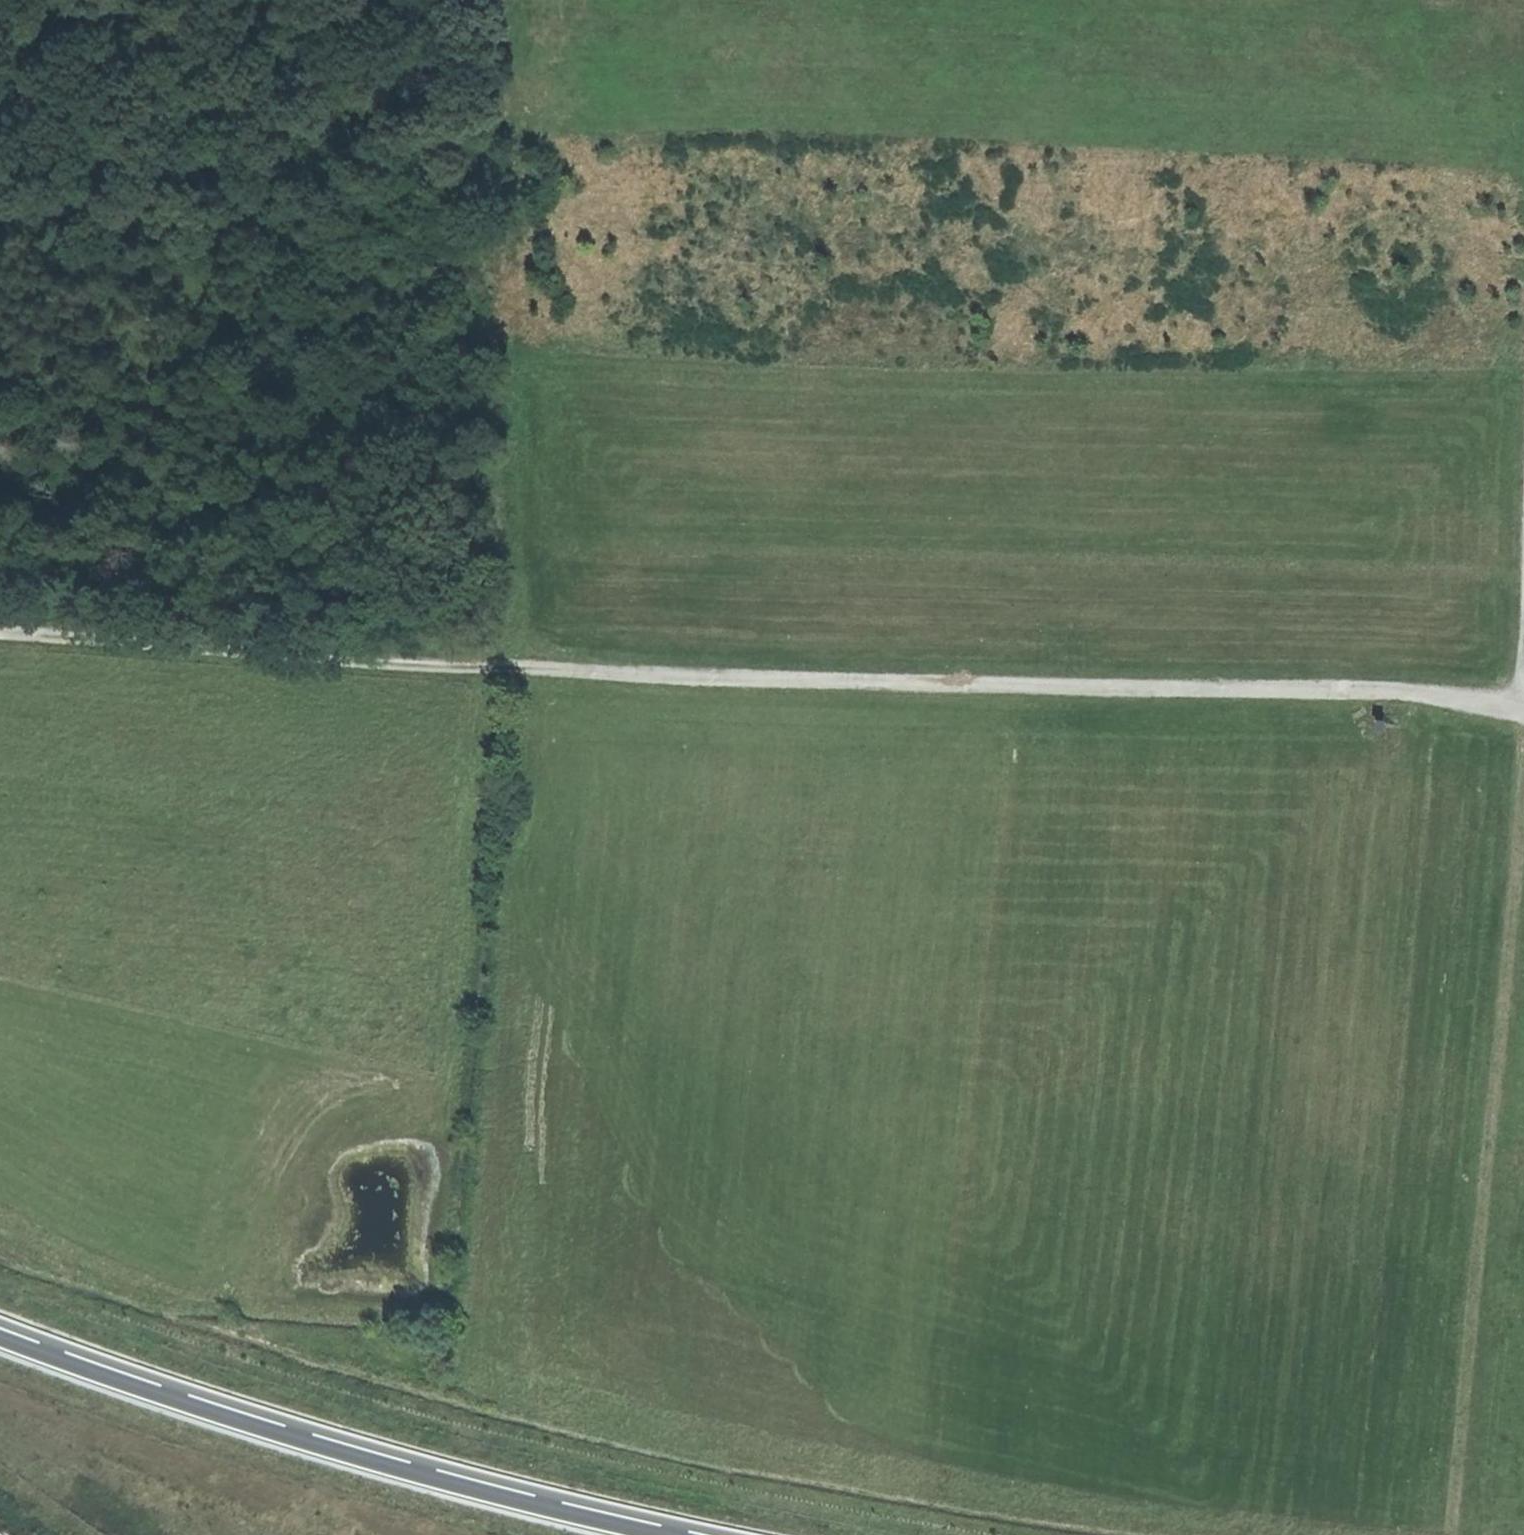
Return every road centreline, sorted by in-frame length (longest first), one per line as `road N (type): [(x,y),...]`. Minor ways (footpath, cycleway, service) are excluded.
road 1 (track): [(1520,711),(1428,695),(507,668),(0,633)]
road 2 (motorway): [(659,1534),(401,1472),(0,1337)]
road 3 (track): [(507,668),(486,0)]

